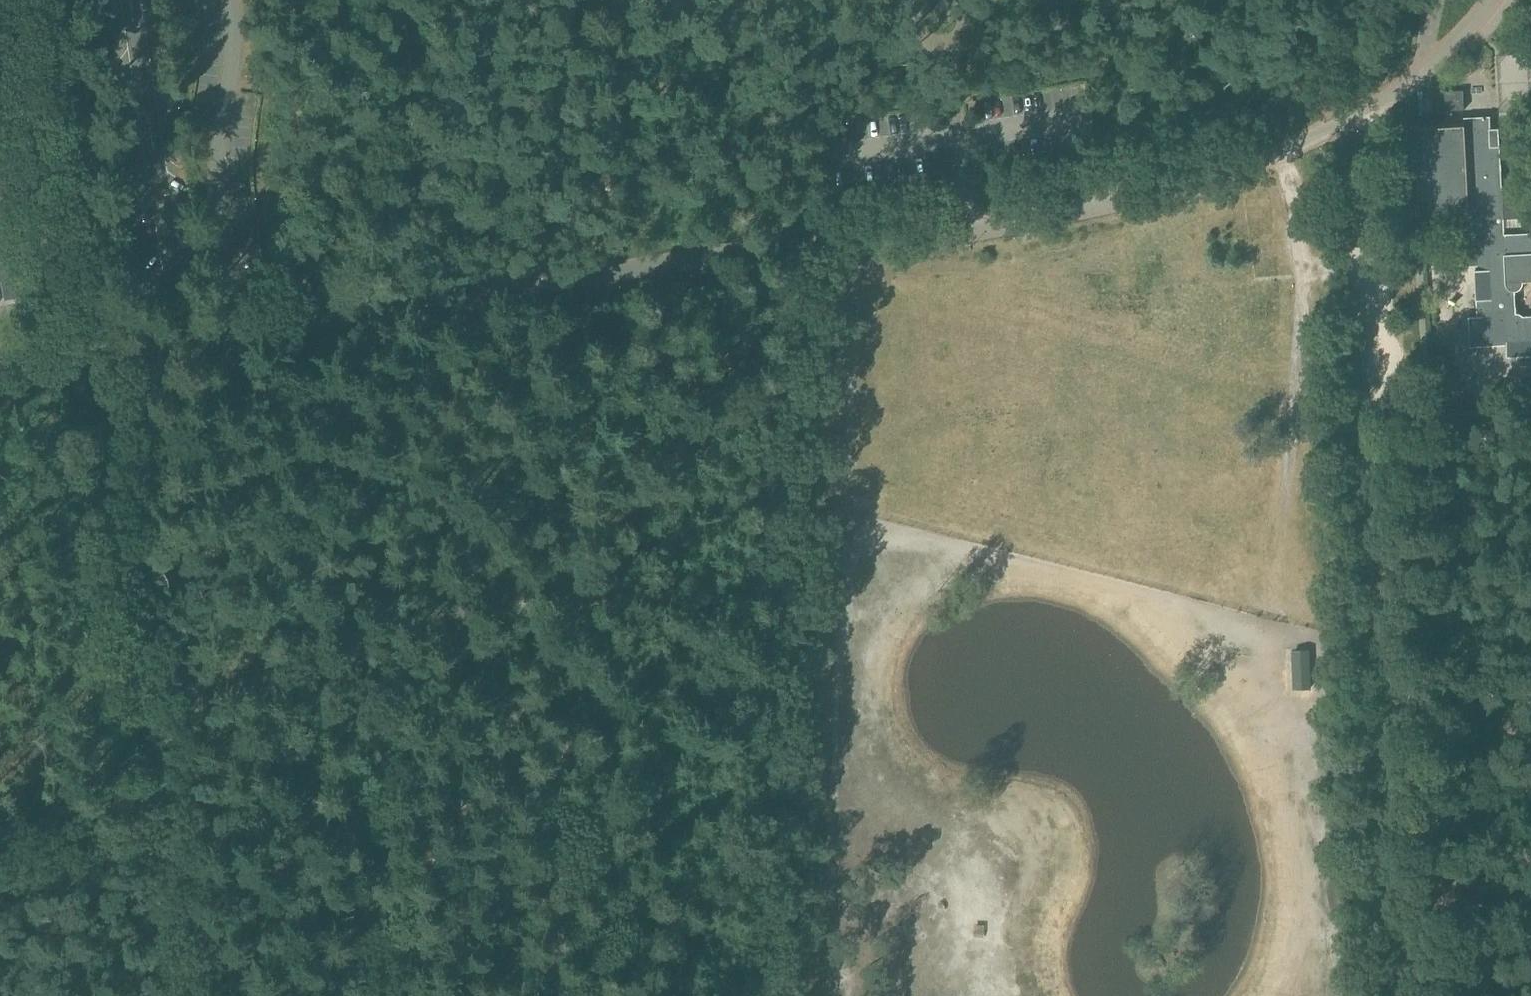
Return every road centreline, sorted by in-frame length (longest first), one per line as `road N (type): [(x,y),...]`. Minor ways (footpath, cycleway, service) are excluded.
road 1 (track): [(1446,995),(1396,89)]

